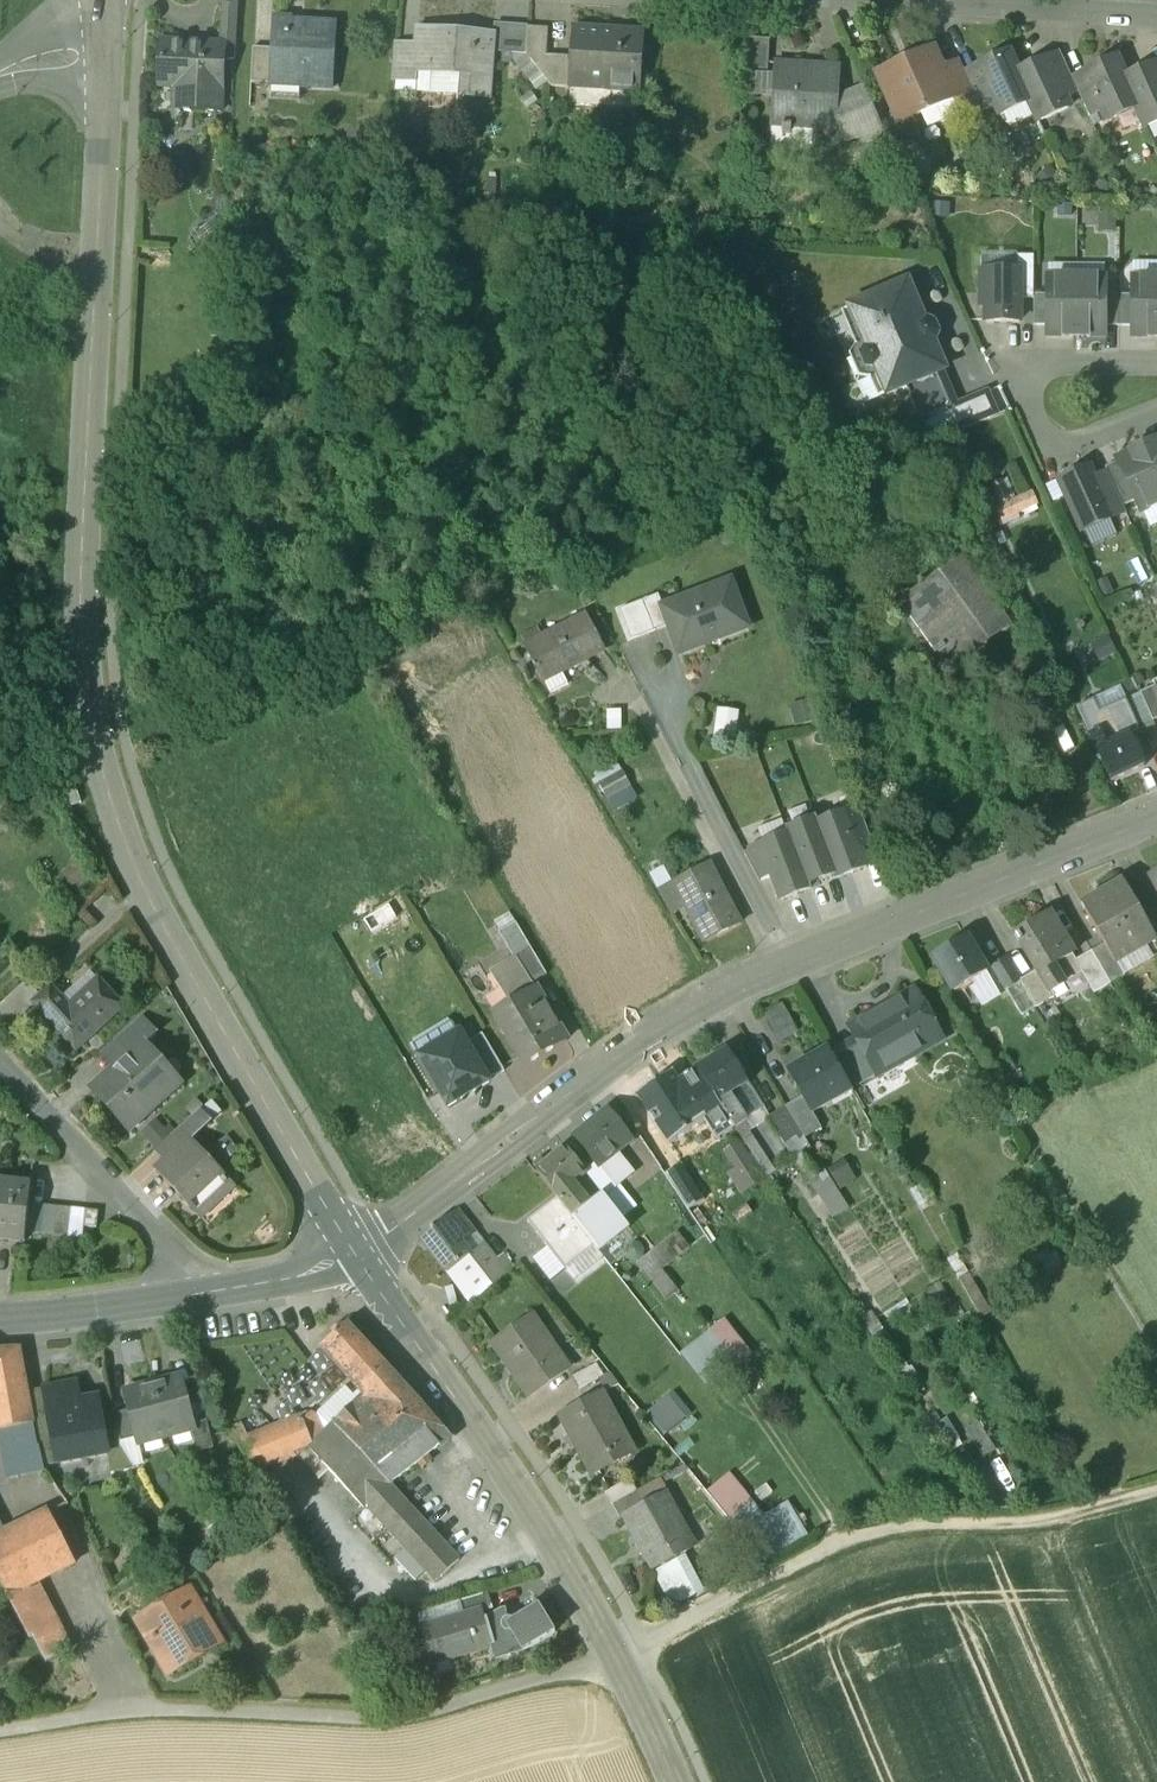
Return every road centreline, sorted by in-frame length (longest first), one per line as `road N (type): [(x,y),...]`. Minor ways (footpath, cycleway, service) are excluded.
road 1 (residential): [(355,1256),(184,970),(125,842),(96,756),(82,663),(81,516),(107,55)]
road 2 (track): [(1156,1492),(1022,1522),(890,1528),(841,1542),(617,1655),(394,1720),(155,1709),(0,1728)]
road 3 (residential): [(1156,818),(710,998),(631,1046),(355,1256)]
road 4 (residential): [(355,1256),(499,1456),(617,1655),(671,1781)]
road 5 (residential): [(196,1296),(184,1261),(0,1056)]
road 6 (residential): [(1156,364),(1052,365),(1029,386),(1038,431),(1061,449),(1156,414)]
road 7 (residential): [(892,0),(1156,15)]
road 8 (residential): [(196,1296),(0,1317)]
road 9 (residential): [(355,1256),(332,1273),(196,1296)]

